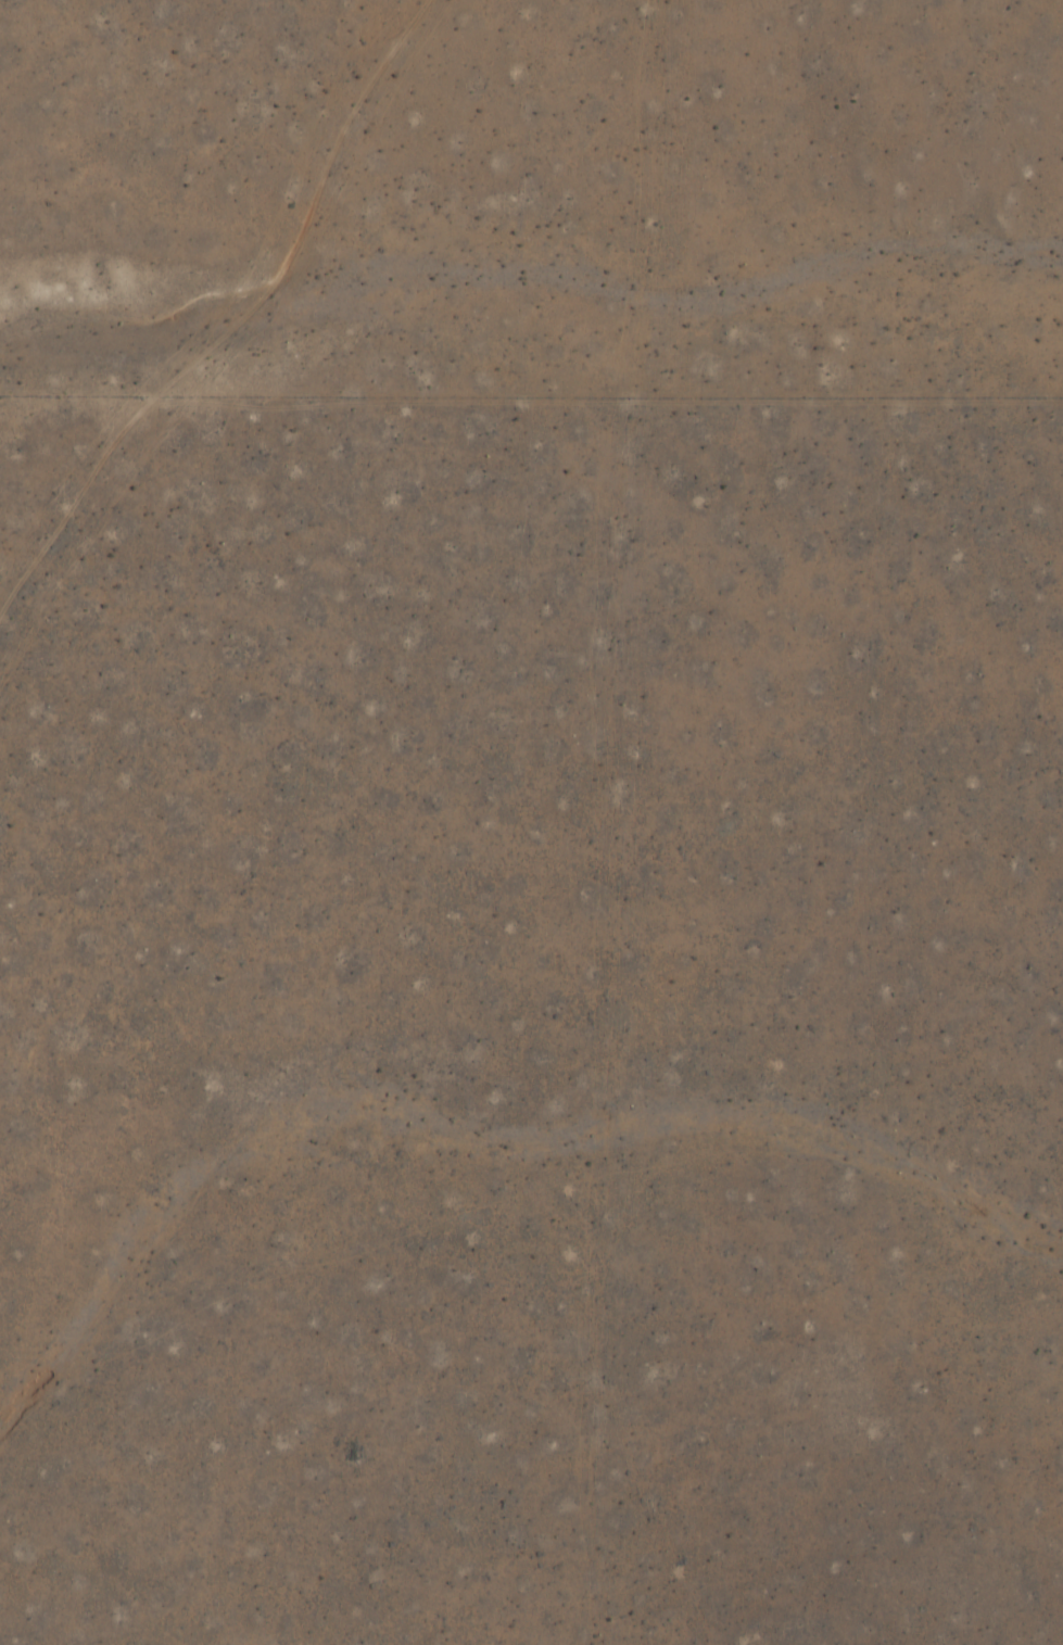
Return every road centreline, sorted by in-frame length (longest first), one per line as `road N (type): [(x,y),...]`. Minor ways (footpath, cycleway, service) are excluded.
road 1 (track): [(0,628),(132,421),(258,313),(288,273),(342,138),(433,0)]

